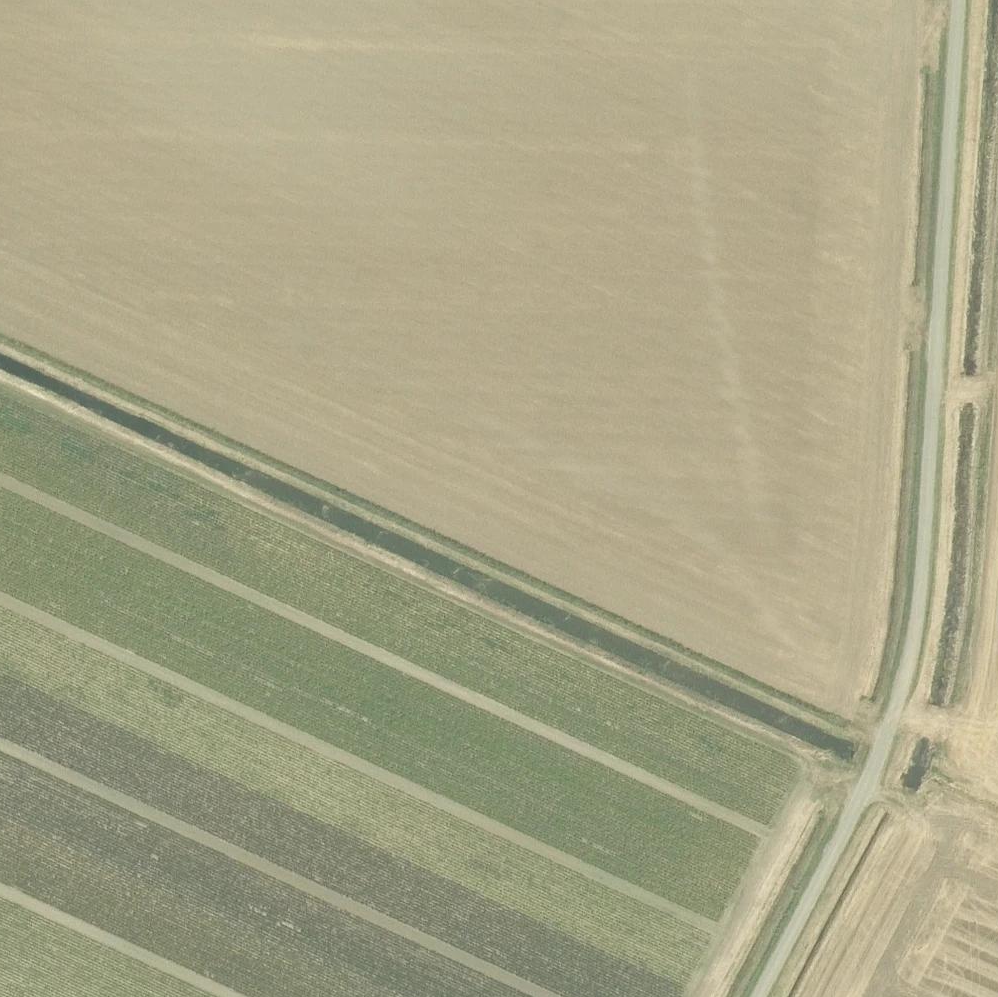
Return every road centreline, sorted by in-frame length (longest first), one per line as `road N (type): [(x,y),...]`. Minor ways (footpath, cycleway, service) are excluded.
road 1 (unclassified): [(758,996),(868,784),(910,655),(959,0)]

